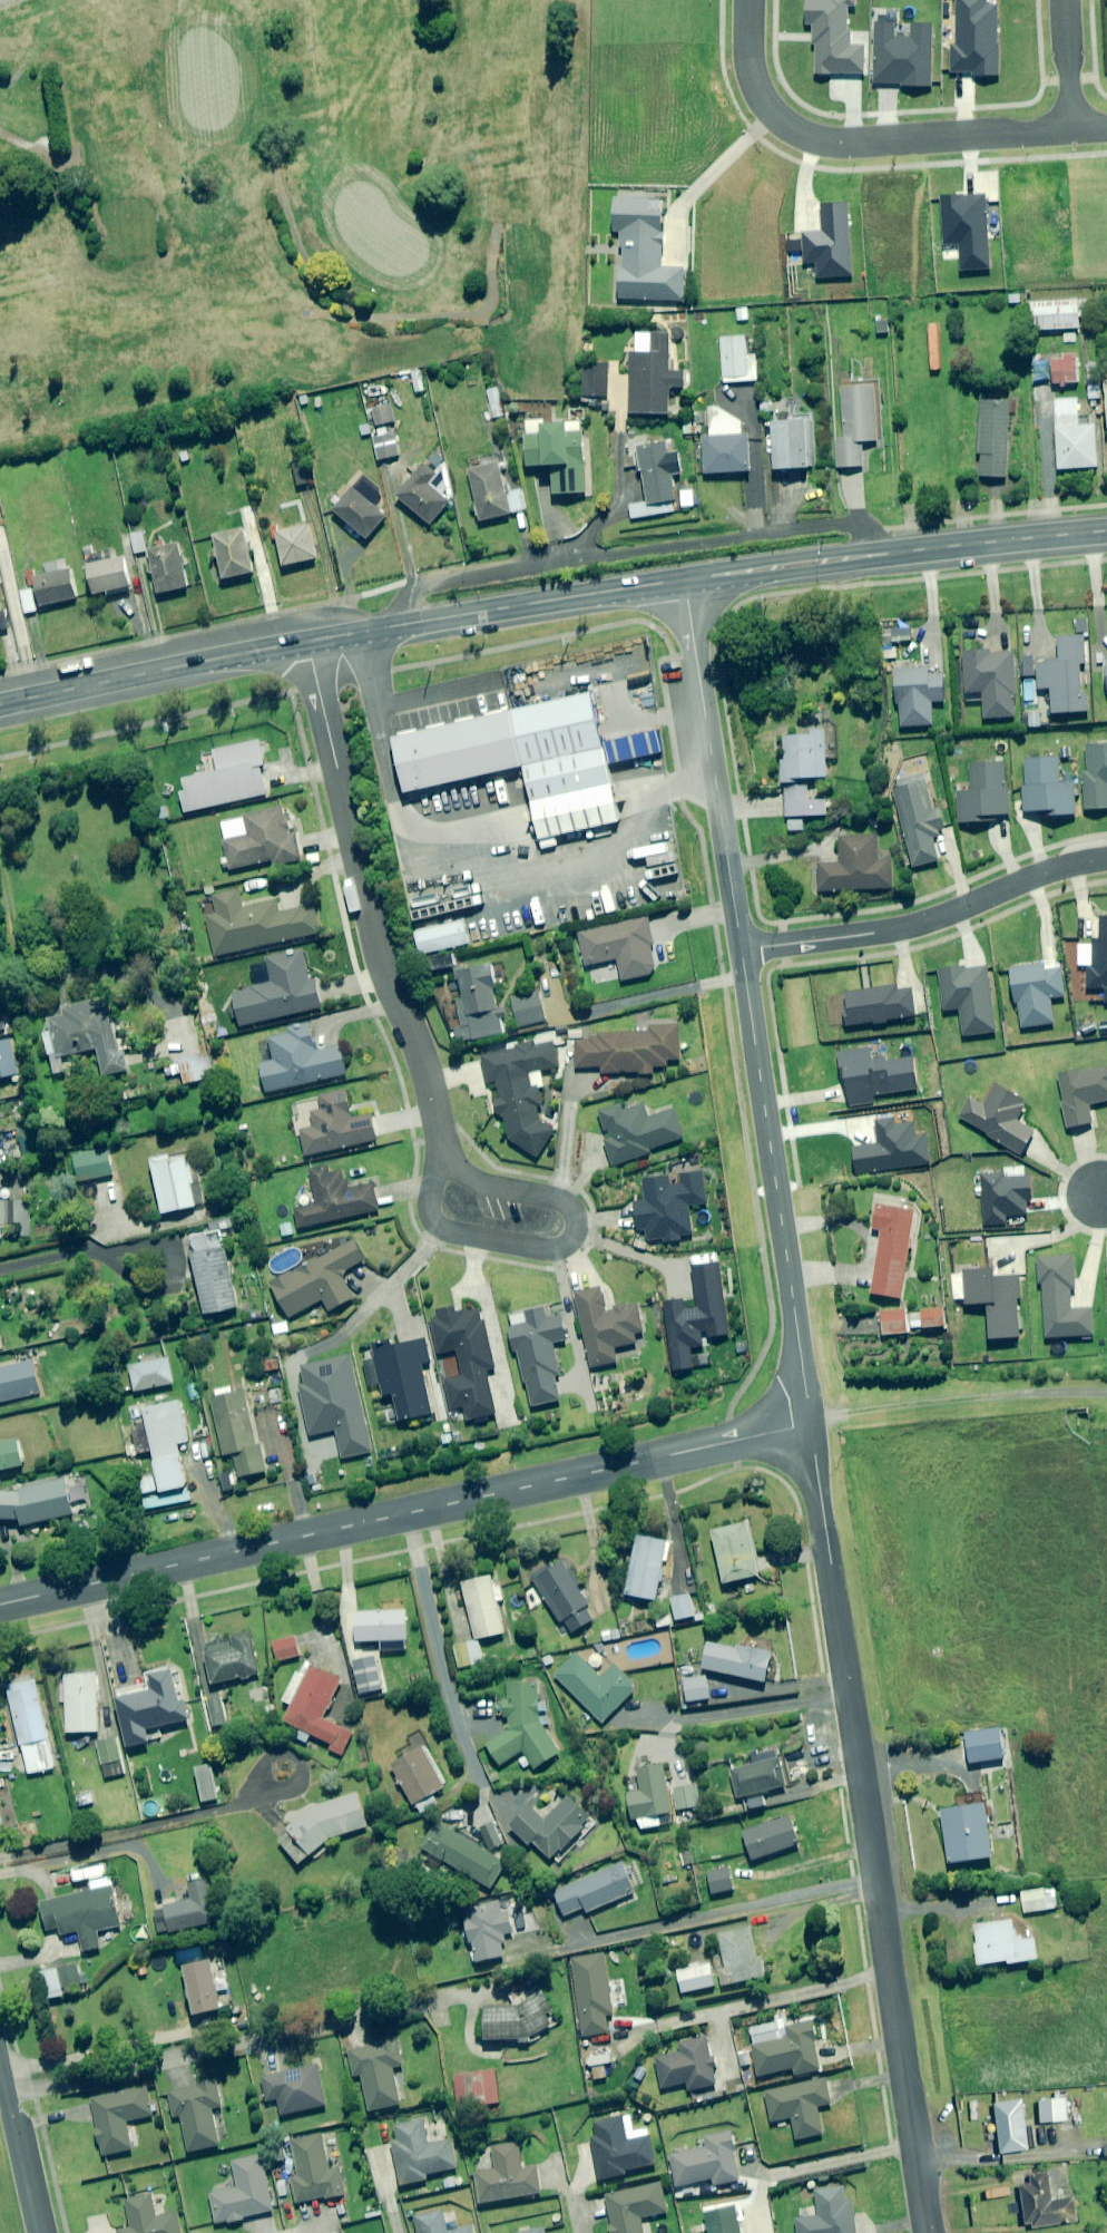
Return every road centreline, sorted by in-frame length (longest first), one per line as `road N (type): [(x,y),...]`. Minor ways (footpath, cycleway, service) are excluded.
road 1 (residential): [(0,1607),(813,1423)]
road 2 (residential): [(928,2232),(813,1423)]
road 3 (residential): [(442,1154),(420,1049),(371,924),(310,643)]
road 4 (residential): [(813,1423),(742,949)]
road 5 (residential): [(748,0),(751,74),(767,108),(801,134),(839,143),(1070,131)]
road 6 (secondary): [(686,580),(1106,531)]
road 7 (secondary): [(310,643),(686,580)]
road 8 (residential): [(742,949),(891,930),(1106,859)]
road 9 (residential): [(742,949),(686,580)]
road 10 (residential): [(442,1154),(486,1185),(563,1201),(575,1228),(572,1240),(552,1247),(457,1233),(433,1218),(431,1193)]
road 11 (secondary): [(0,706),(310,643)]
road 12 (residential): [(38,2232),(0,2067)]
road 13 (residential): [(1069,0),(1070,131)]

